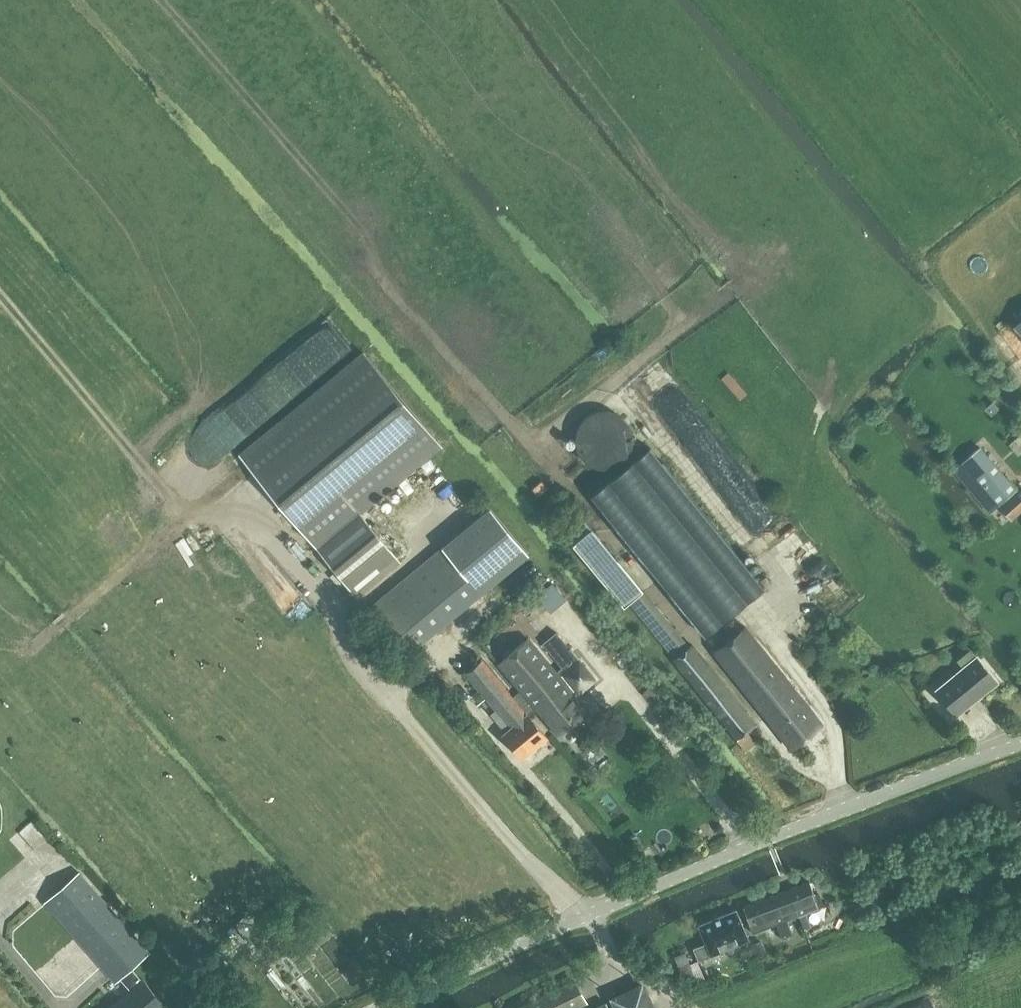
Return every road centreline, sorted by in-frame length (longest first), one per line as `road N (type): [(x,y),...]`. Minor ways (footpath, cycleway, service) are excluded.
road 1 (track): [(847,808),(836,784),(791,757),(542,449),(390,282),(355,219),(165,0)]
road 2 (unclassified): [(380,1007),(760,841),(1020,743)]
road 3 (track): [(198,463),(165,490),(0,290)]

